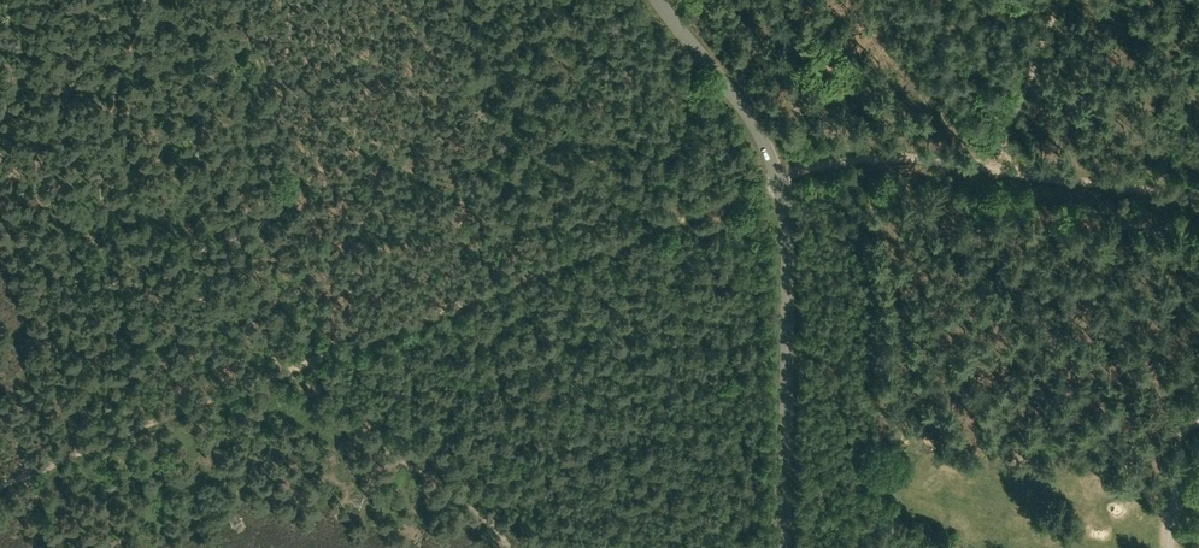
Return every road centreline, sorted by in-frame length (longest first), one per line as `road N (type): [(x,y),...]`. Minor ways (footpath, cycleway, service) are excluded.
road 1 (unclassified): [(789,547),(786,203),(753,125),(659,0)]
road 2 (track): [(677,223),(313,361)]
road 3 (track): [(313,361),(0,480)]
road 4 (track): [(998,170),(854,161),(778,179),(677,223)]
road 5 (track): [(1198,198),(998,170)]
road 6 (track): [(1054,0),(998,170)]
road 7 (unclassified): [(1198,418),(1183,438),(1169,547)]

